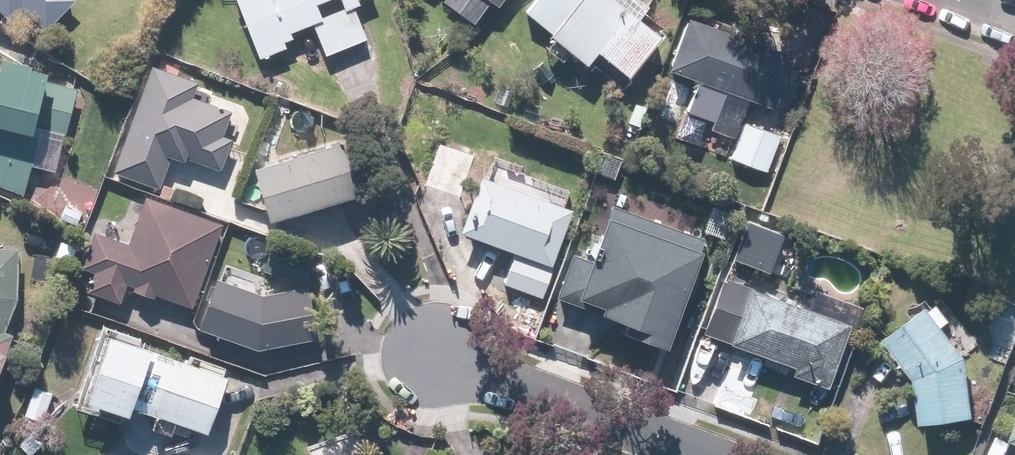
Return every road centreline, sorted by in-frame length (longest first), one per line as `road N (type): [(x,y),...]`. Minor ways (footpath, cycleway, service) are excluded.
road 1 (residential): [(708,454),(421,352)]

